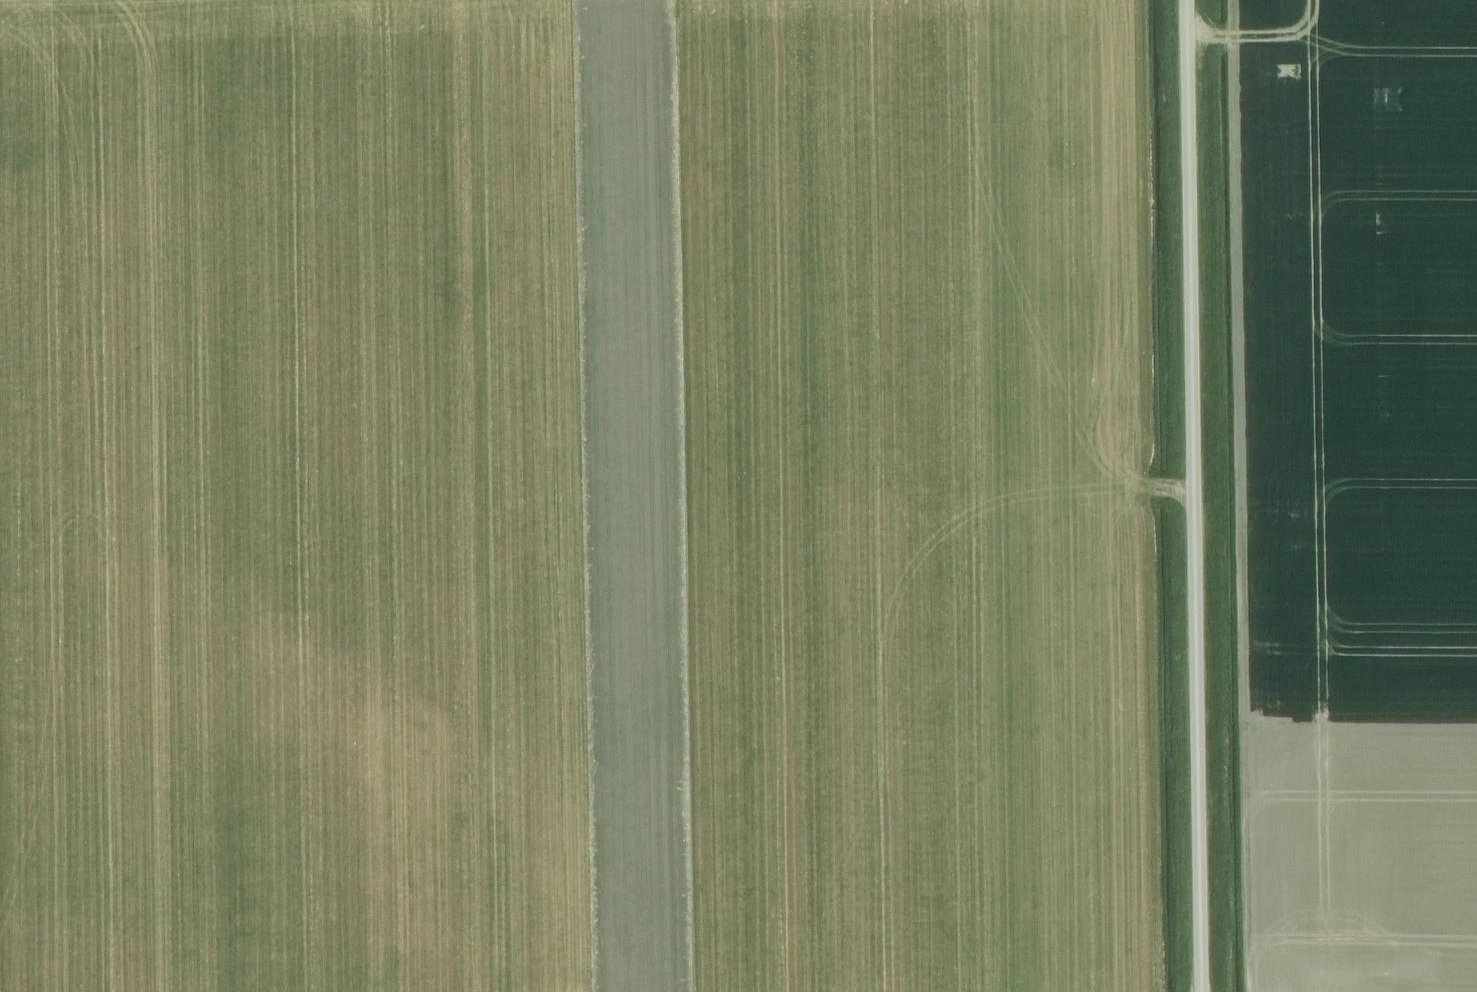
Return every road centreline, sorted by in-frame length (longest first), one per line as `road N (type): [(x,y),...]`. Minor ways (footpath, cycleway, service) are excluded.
road 1 (unclassified): [(1200,991),(1185,0)]

